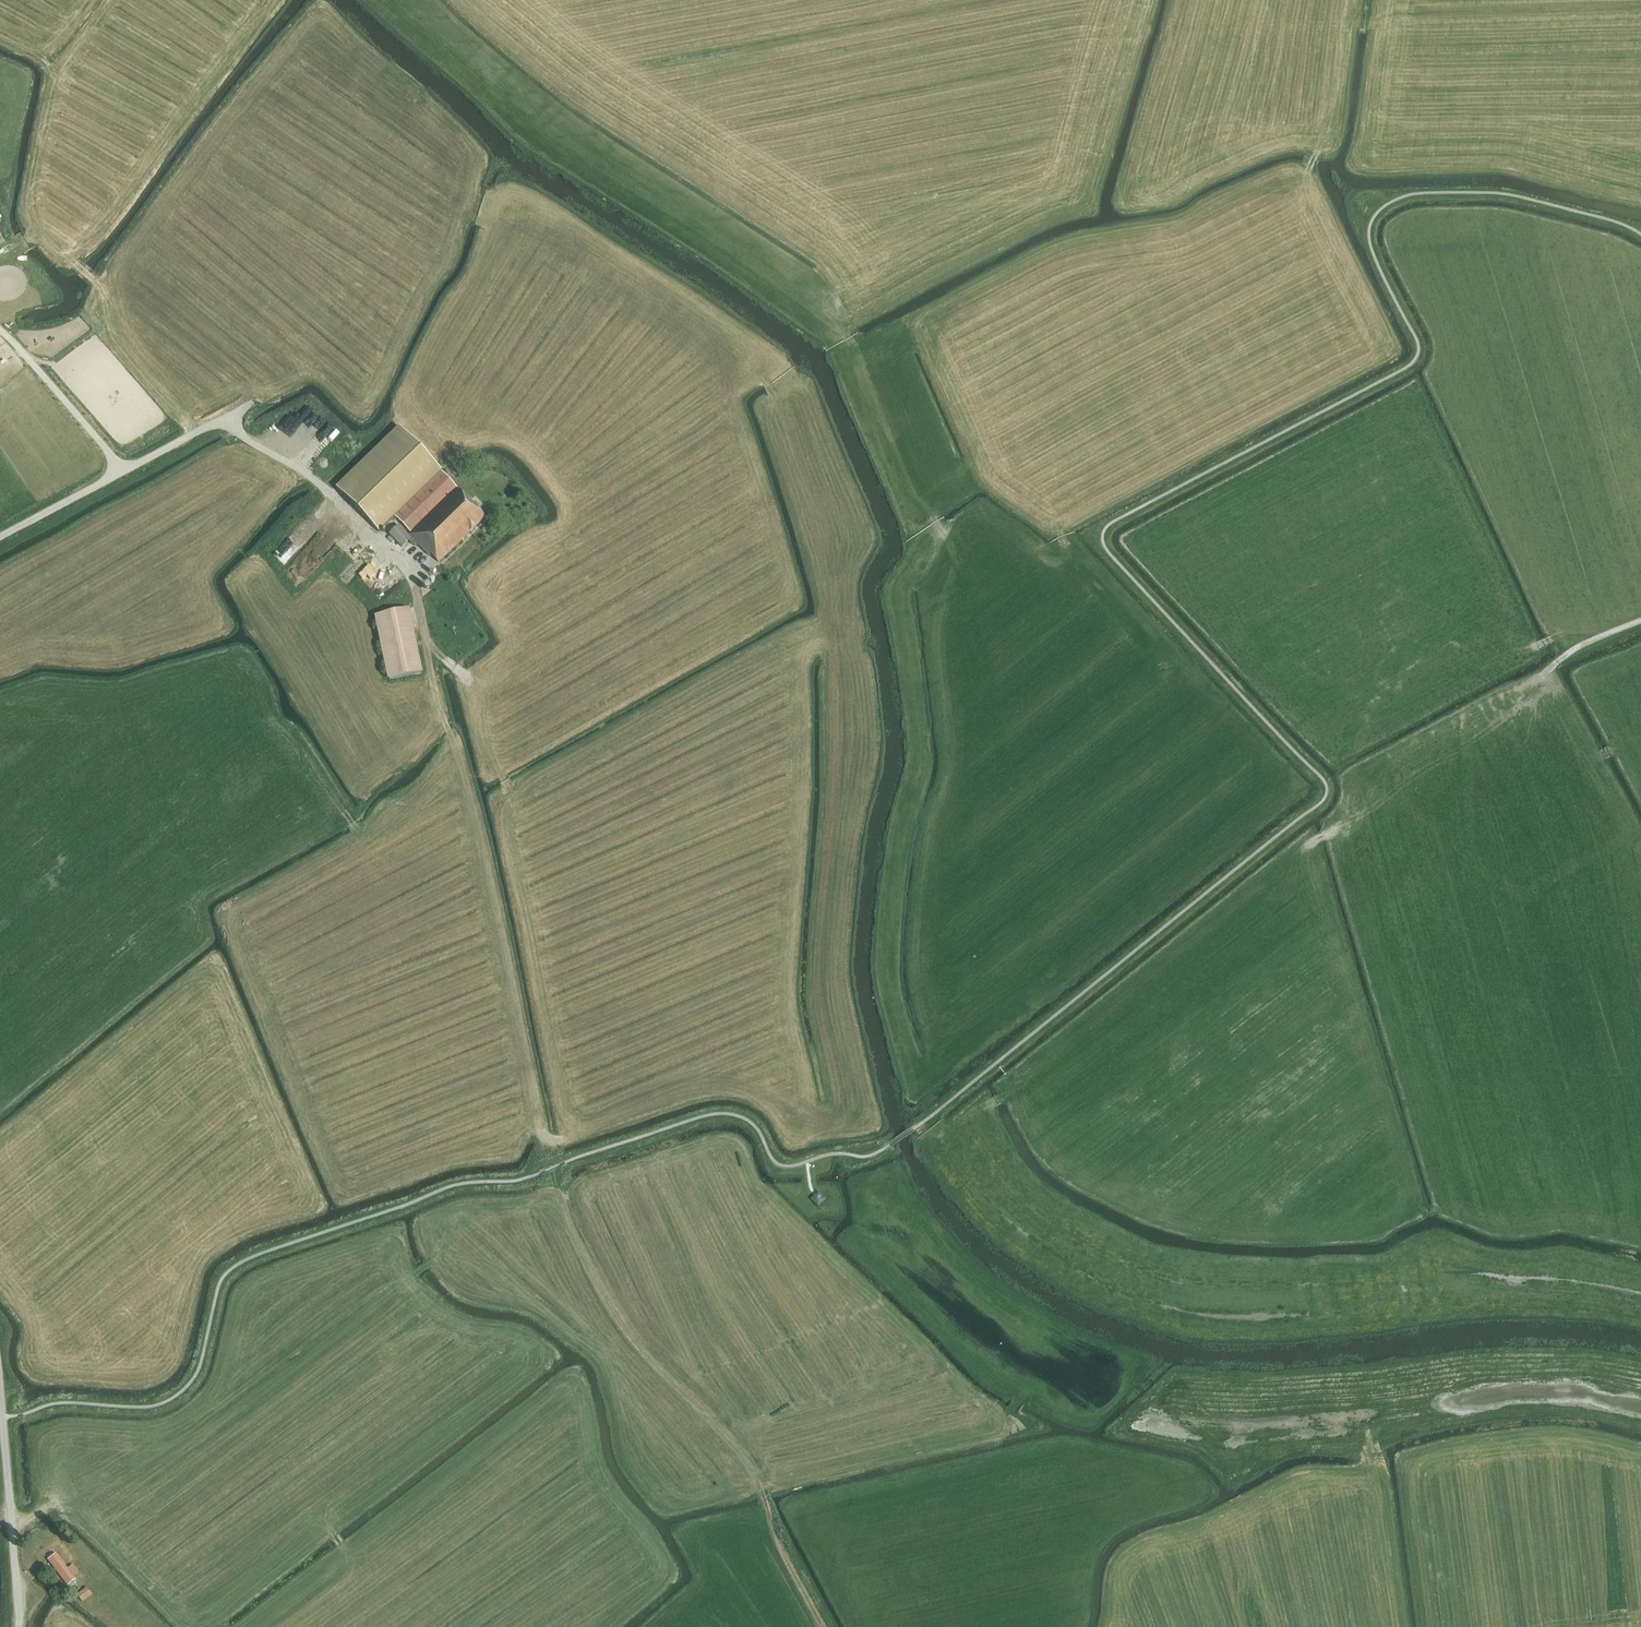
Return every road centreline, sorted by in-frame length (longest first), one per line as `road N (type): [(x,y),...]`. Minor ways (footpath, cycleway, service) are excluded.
road 1 (track): [(823,1626),(749,1465),(617,1317),(564,1210),(483,840),(438,694),(417,585)]

